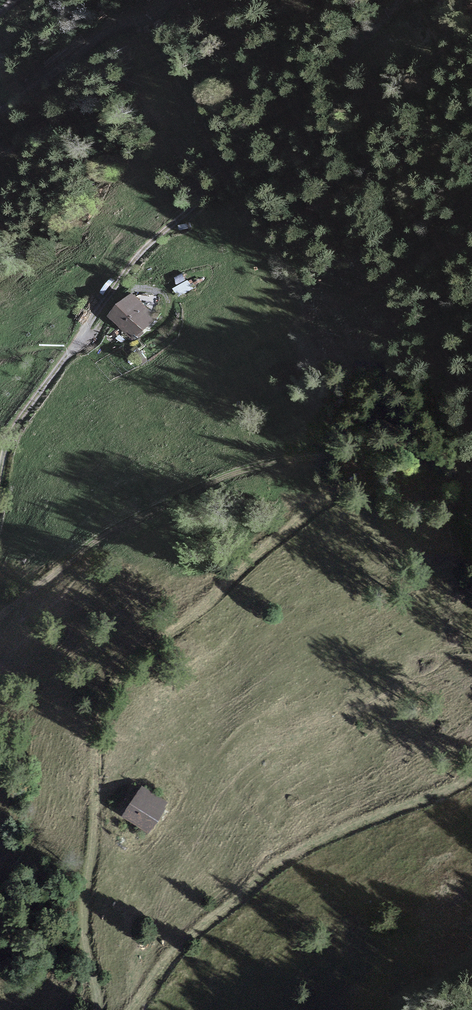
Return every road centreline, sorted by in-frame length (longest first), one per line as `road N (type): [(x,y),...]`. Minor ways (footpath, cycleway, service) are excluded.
road 1 (track): [(0,617),(105,535),(214,480),(280,461),(354,460),(348,482),(186,621),(129,651),(103,683),(83,936),(99,1009)]
road 2 (track): [(400,0),(283,104),(192,212),(141,254),(25,414),(0,478)]
road 3 (track): [(133,1009),(194,933),(289,861),(471,779)]
road 4 (track): [(174,0),(148,21),(108,32),(0,110)]

